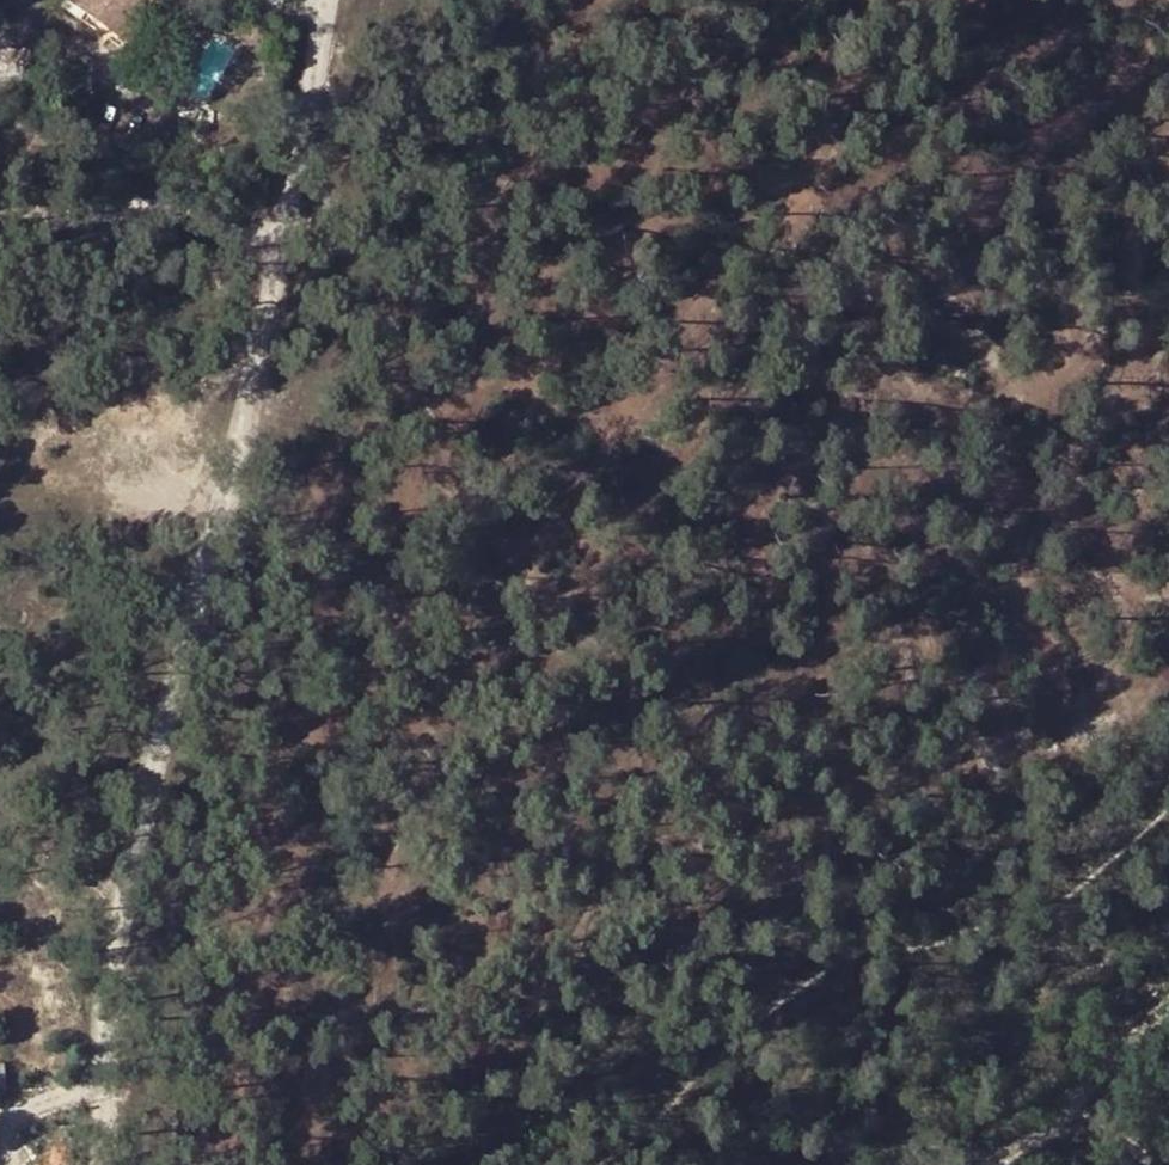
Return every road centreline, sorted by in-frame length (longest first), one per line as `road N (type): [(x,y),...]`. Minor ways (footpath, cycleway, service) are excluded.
road 1 (unclassified): [(329,0),(293,201),(114,916),(103,1164)]
road 2 (track): [(1168,999),(1086,1105),(974,1164)]
road 3 (track): [(1046,1126),(1110,1126),(1159,1164)]

